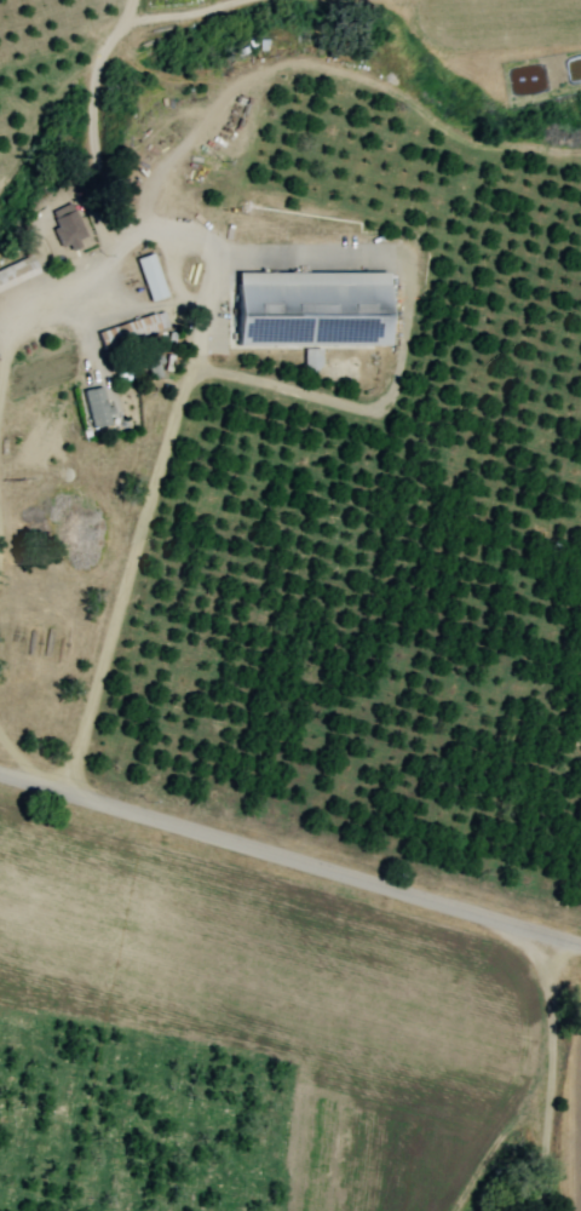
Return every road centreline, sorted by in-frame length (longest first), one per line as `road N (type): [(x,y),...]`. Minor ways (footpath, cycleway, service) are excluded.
road 1 (tertiary): [(0,774),(580,951)]
road 2 (track): [(540,1210),(559,946)]

